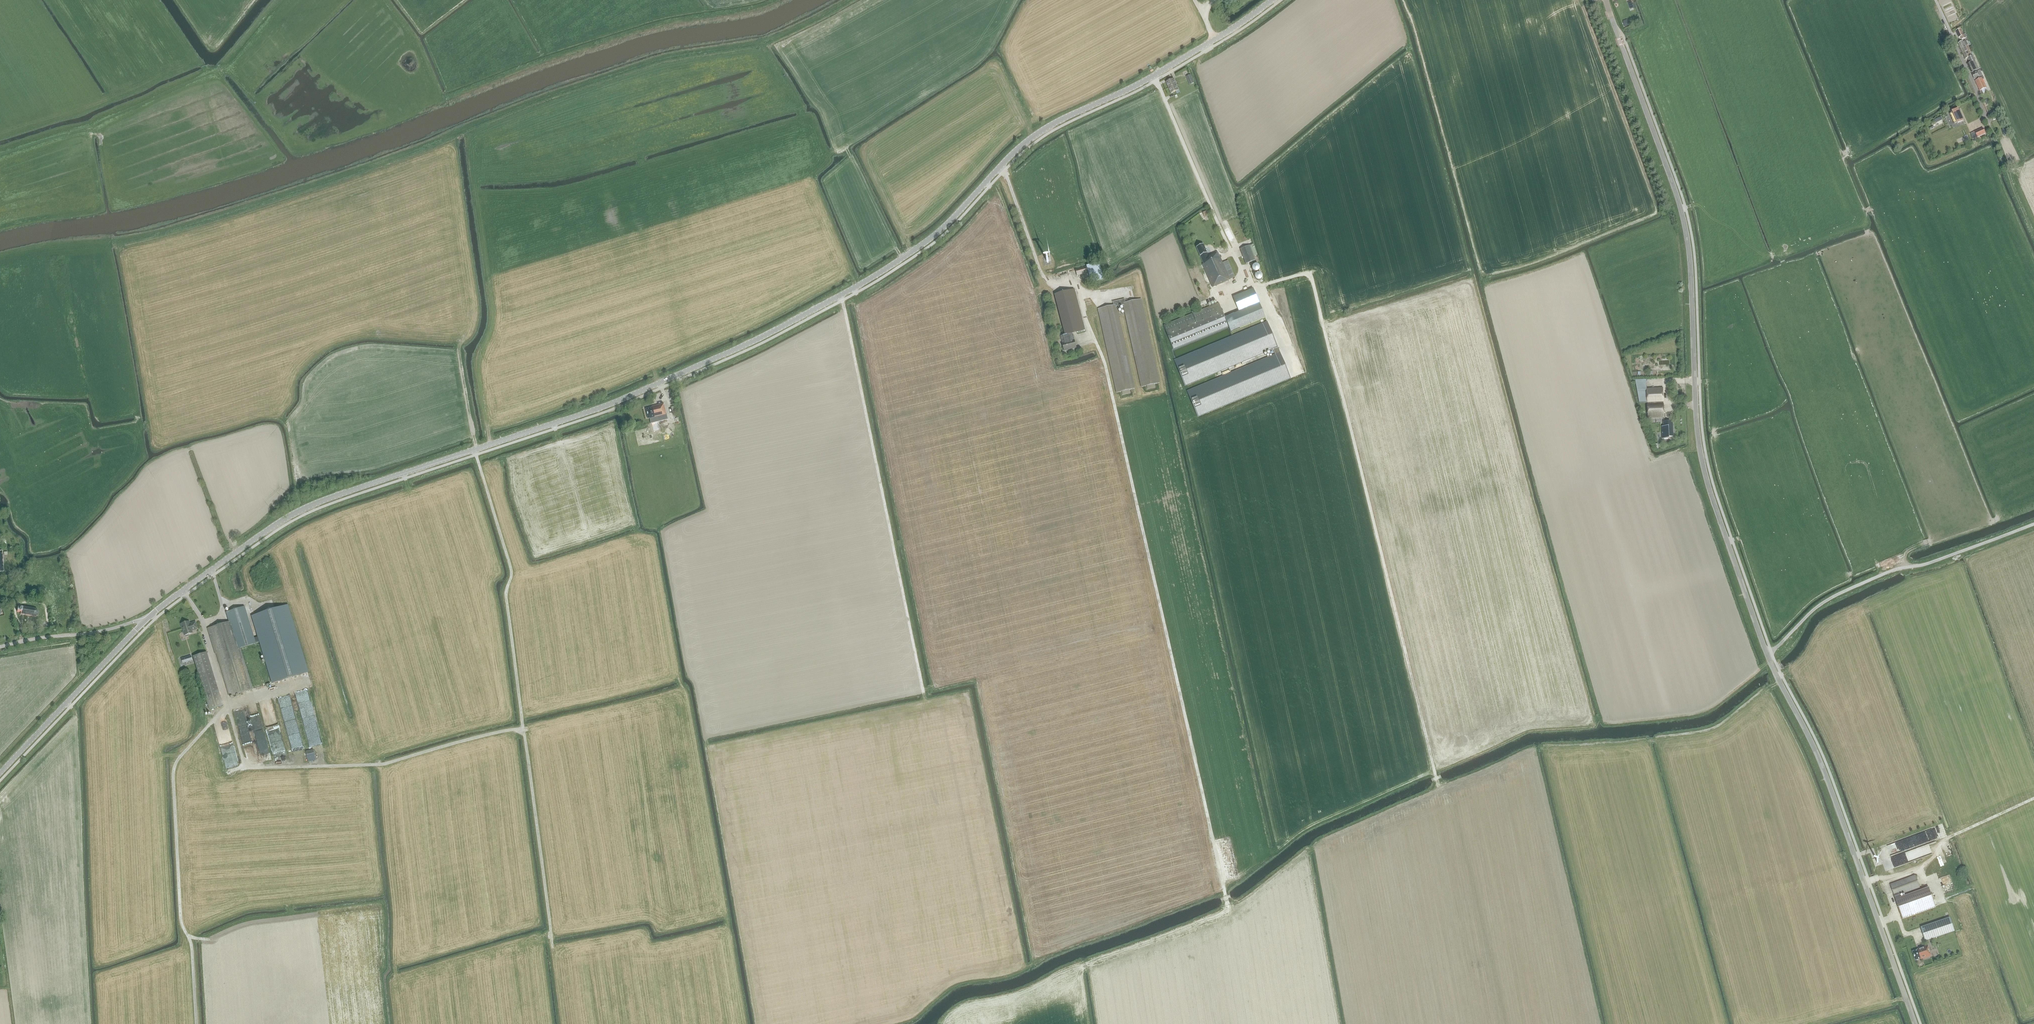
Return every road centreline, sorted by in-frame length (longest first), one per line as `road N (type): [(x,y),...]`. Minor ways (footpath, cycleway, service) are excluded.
road 1 (tertiary): [(142,623),(308,507),(583,413),(841,295),(936,234),(1040,132),(1153,75),(1272,0)]
road 2 (track): [(1095,959),(1228,908),(1104,360)]
road 3 (tertiary): [(1767,655),(1700,448),(1681,208),(1606,0)]
road 4 (track): [(1310,274),(1439,789)]
road 5 (tertiary): [(1915,1023),(1822,765),(1767,655)]
road 6 (track): [(228,707),(173,773),(196,1023)]
road 7 (unclassified): [(1767,655),(1840,593),(2033,524)]
road 8 (track): [(1228,908),(1321,841),(1453,784)]
road 9 (tertiary): [(0,773),(142,623)]
road 10 (unclassified): [(0,647),(142,623)]
road 11 (unclassified): [(1990,123),(1935,0)]
road 12 (track): [(2033,235),(1990,123)]

